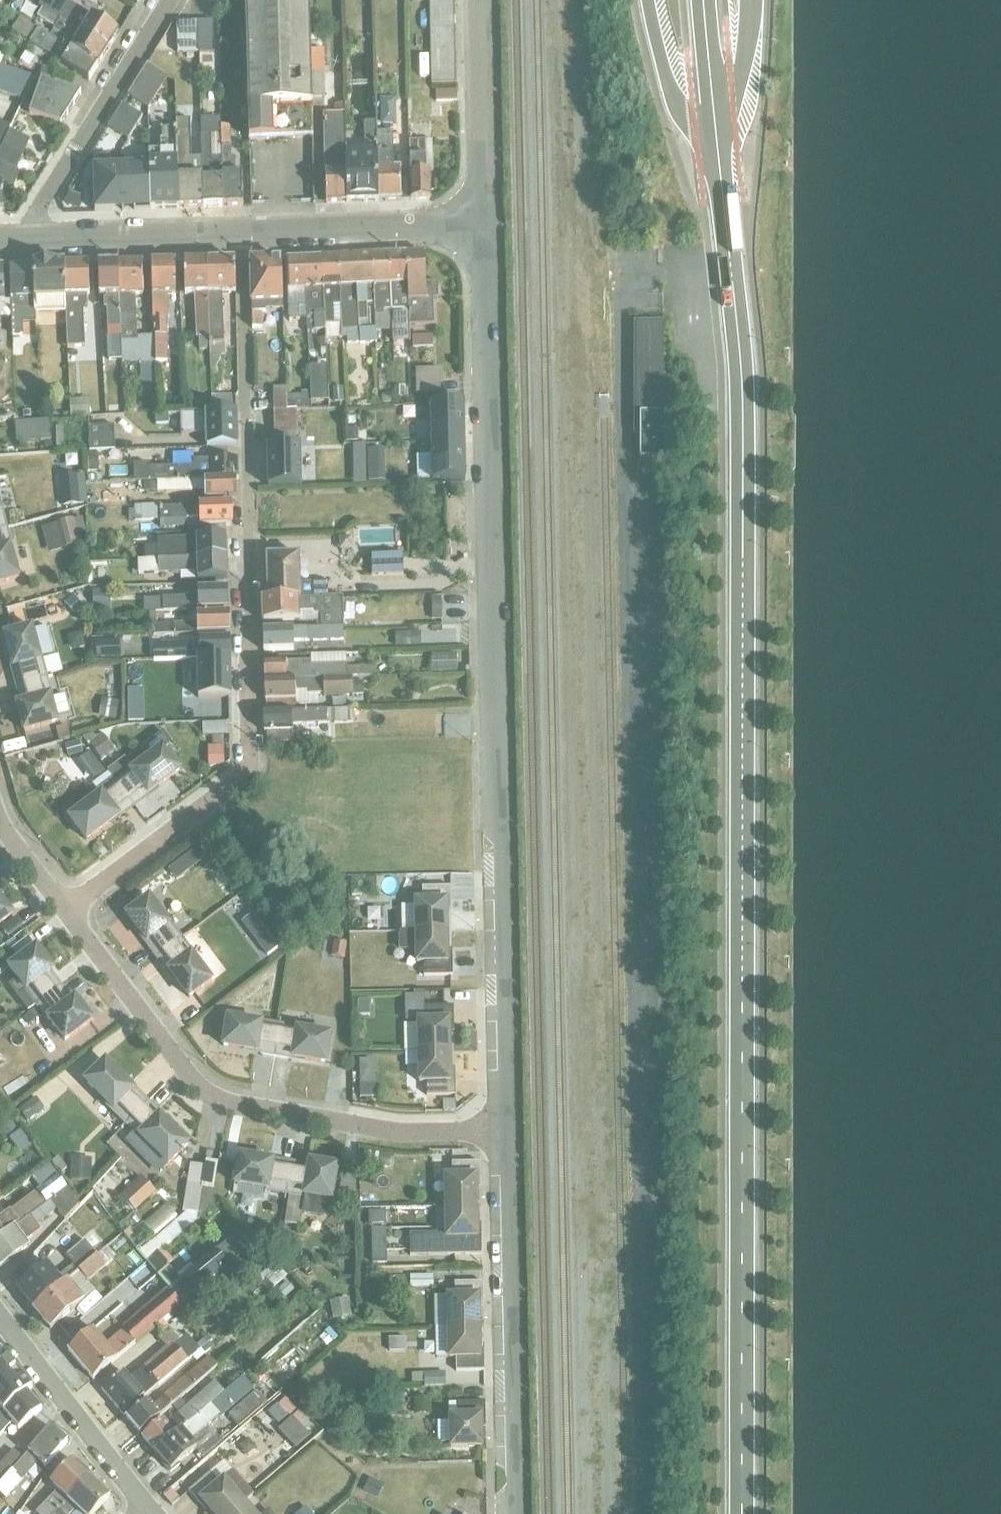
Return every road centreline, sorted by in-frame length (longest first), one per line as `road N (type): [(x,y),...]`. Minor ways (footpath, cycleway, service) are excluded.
road 1 (secondary): [(742,1513),(743,387),(719,163)]
road 2 (tertiary): [(501,1126),(485,223)]
road 3 (residential): [(65,910),(206,1095),(388,1126),(501,1126)]
road 4 (residential): [(244,231),(251,730)]
road 5 (tertiary): [(513,1513),(501,1126)]
road 6 (residential): [(170,0),(39,208),(31,241)]
road 7 (residential): [(151,1513),(0,1316)]
road 8 (tertiary): [(244,231),(485,223)]
road 9 (residential): [(249,772),(65,910)]
road 10 (tertiary): [(485,223),(481,0)]
road 11 (tertiary): [(31,241),(244,231)]
road 12 (secondary): [(648,0),(670,90),(719,163)]
road 13 (secondary): [(717,140),(742,68),(752,0)]
road 14 (secondary): [(717,140),(705,0)]

